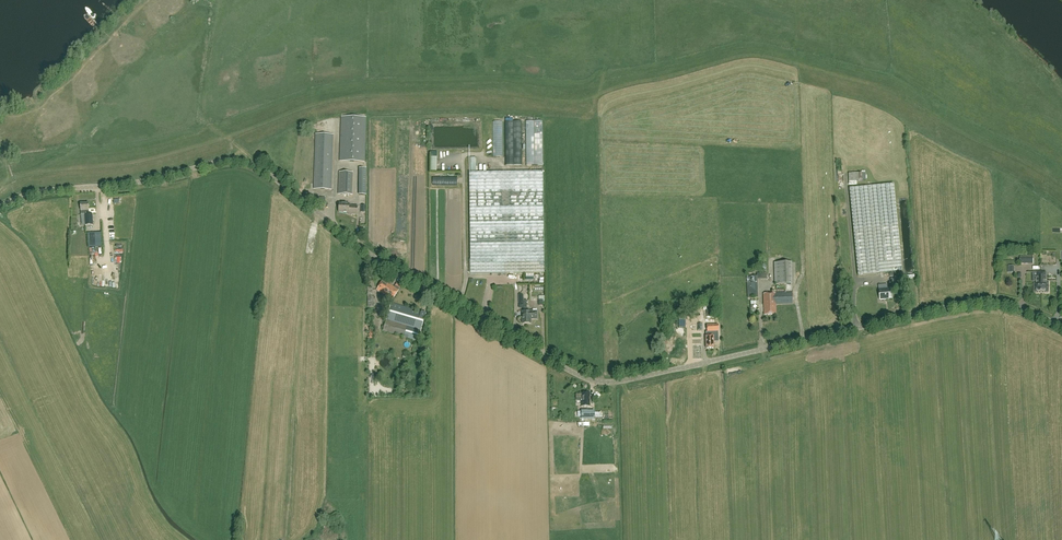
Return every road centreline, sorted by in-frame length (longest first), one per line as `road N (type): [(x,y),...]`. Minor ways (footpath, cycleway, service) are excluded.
road 1 (unclassified): [(1061,326),(1001,304),(971,303),(601,382),(373,255),(248,163),(30,194),(0,207)]
road 2 (track): [(0,182),(148,160),(227,137),(257,167)]

